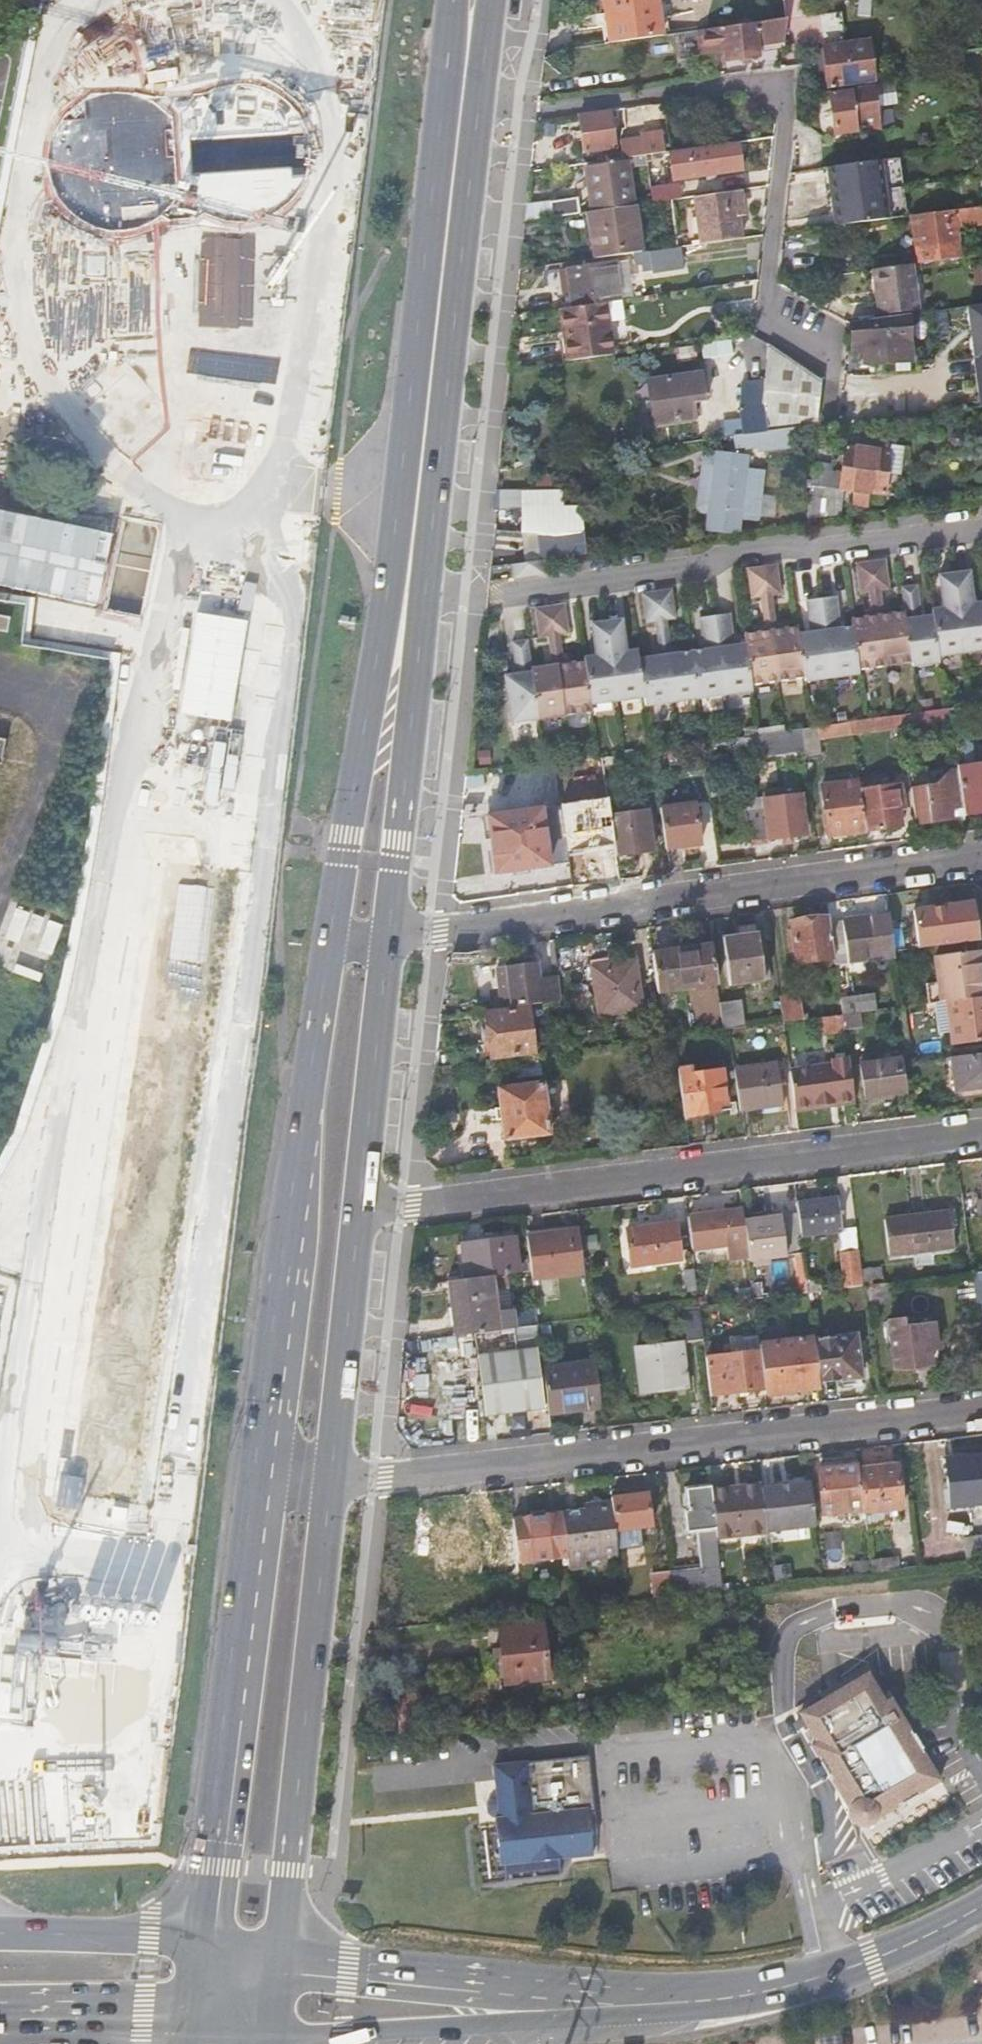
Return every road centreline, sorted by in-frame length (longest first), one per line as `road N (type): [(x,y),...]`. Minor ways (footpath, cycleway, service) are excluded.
road 1 (residential): [(981,1409),(333,1479)]
road 2 (residential): [(981,1128),(391,1207),(360,1204)]
road 3 (residential): [(981,858),(393,936)]
road 4 (residential): [(981,528),(813,553),(778,545),(717,556),(686,573),(490,597),(427,592)]
road 5 (primary): [(326,935),(257,1468)]
road 6 (primary): [(411,545),(471,40)]
road 7 (primary): [(257,1468),(198,1945)]
road 8 (primary): [(276,1956),(333,1479)]
road 9 (tertiary): [(262,2031),(342,2039),(687,2003)]
road 10 (tertiary): [(687,2003),(276,1956)]
road 11 (primary): [(411,545),(388,589),(326,935)]
road 12 (primary): [(393,936),(427,592)]
road 13 (tertiary): [(687,2003),(817,1979),(981,1906)]
road 14 (primary): [(333,1479),(360,1204)]
road 15 (primary): [(360,1204),(393,936)]
road 16 (primary): [(198,1945),(0,1935)]
road 17 (primary): [(0,2021),(188,2024)]

